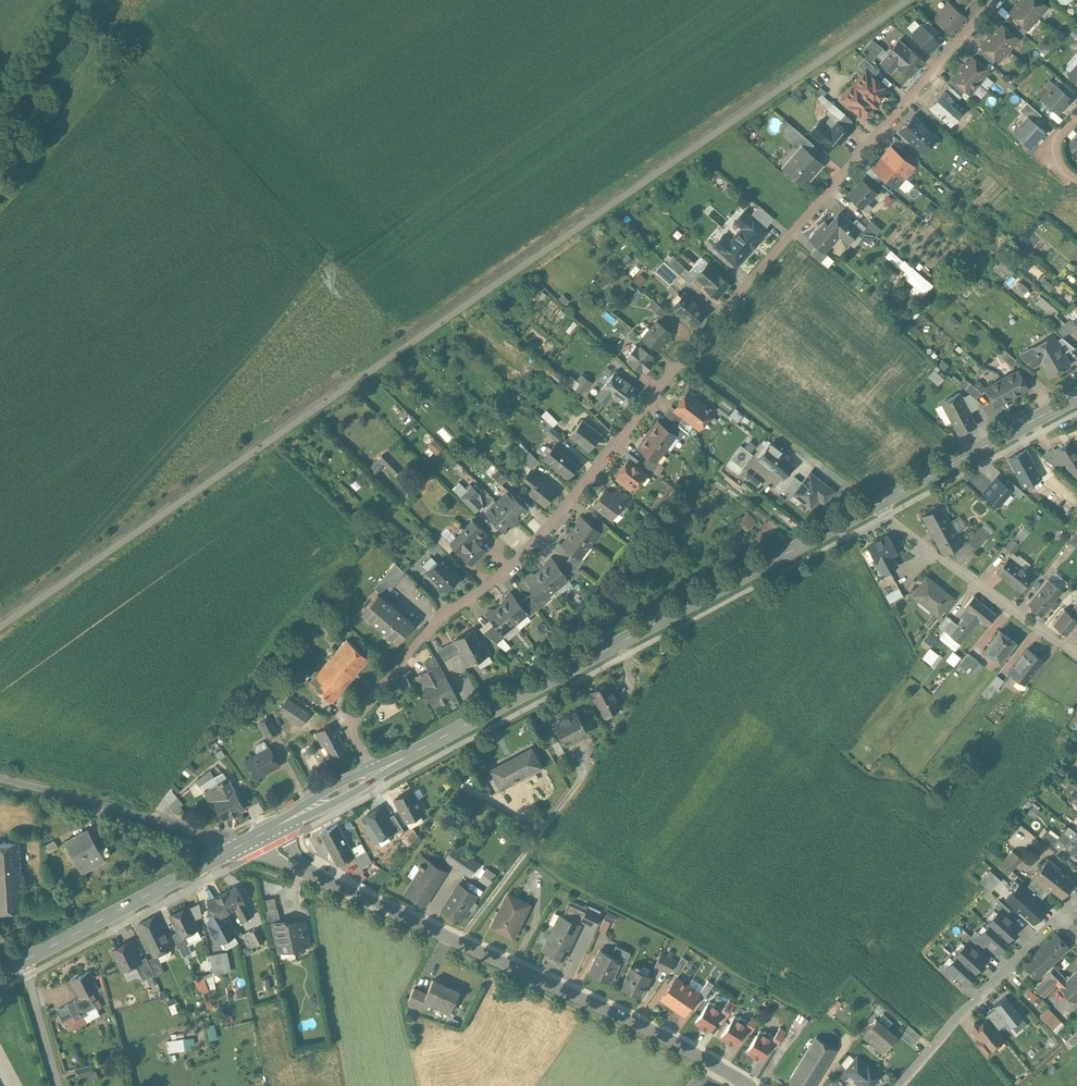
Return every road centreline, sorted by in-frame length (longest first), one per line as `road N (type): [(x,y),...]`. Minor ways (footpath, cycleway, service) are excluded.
road 1 (residential): [(377,773),(355,727),(360,713),(444,614),(539,542),(777,248),(995,0)]
road 2 (residential): [(240,845),(270,847),(312,866),(754,1085)]
road 3 (primary): [(873,506),(377,773)]
road 4 (residential): [(1076,651),(873,506)]
road 5 (unclassified): [(0,781),(240,845)]
road 6 (primary): [(240,845),(24,961)]
road 7 (residential): [(902,1085),(1063,917)]
road 8 (primary): [(1076,397),(873,506)]
road 9 (primary): [(377,773),(240,845)]
road 10 (track): [(683,363),(805,456)]
road 11 (residential): [(24,961),(60,1085)]

